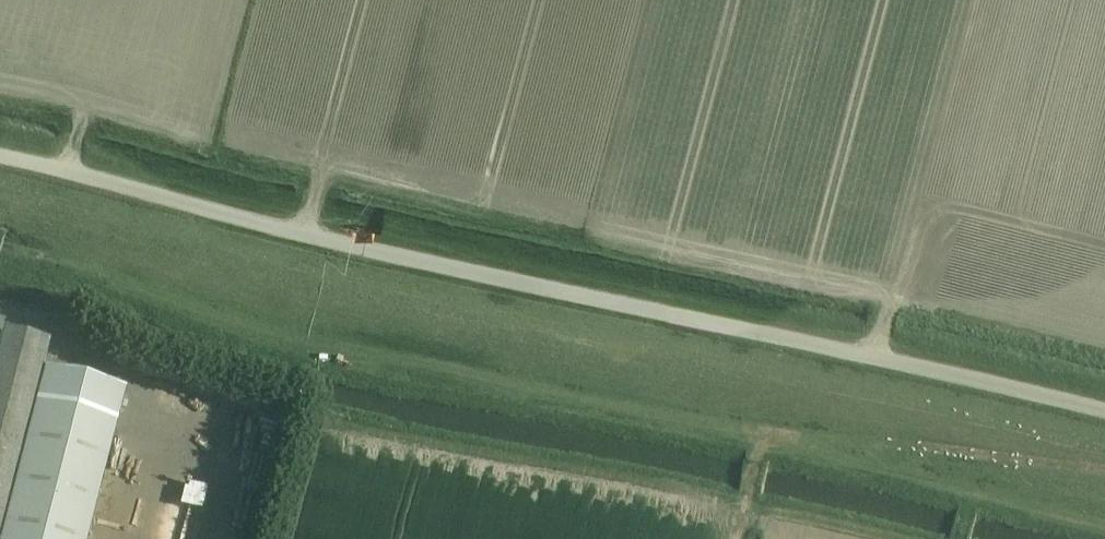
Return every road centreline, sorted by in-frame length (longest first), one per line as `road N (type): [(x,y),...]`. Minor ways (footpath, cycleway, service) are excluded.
road 1 (unclassified): [(1104,412),(364,250),(0,157)]
road 2 (track): [(0,245),(303,339),(450,372),(800,439),(1104,472)]

